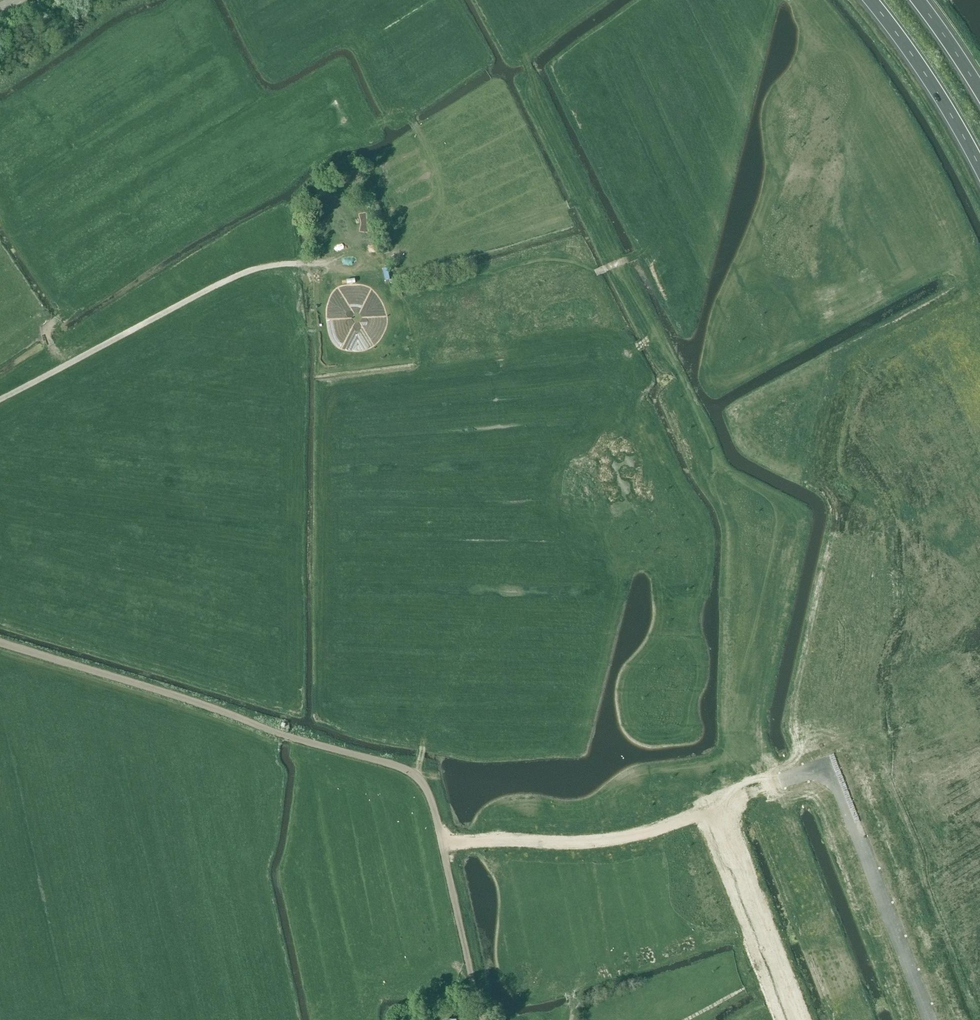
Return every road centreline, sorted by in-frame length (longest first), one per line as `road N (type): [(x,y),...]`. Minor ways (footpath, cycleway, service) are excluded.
road 1 (unclassified): [(476,998),(434,808),(411,772),(0,645)]
road 2 (track): [(441,841),(616,838),(716,810),(780,781)]
road 3 (unclassified): [(716,810),(798,1019)]
road 4 (trunk): [(867,0),(979,174)]

